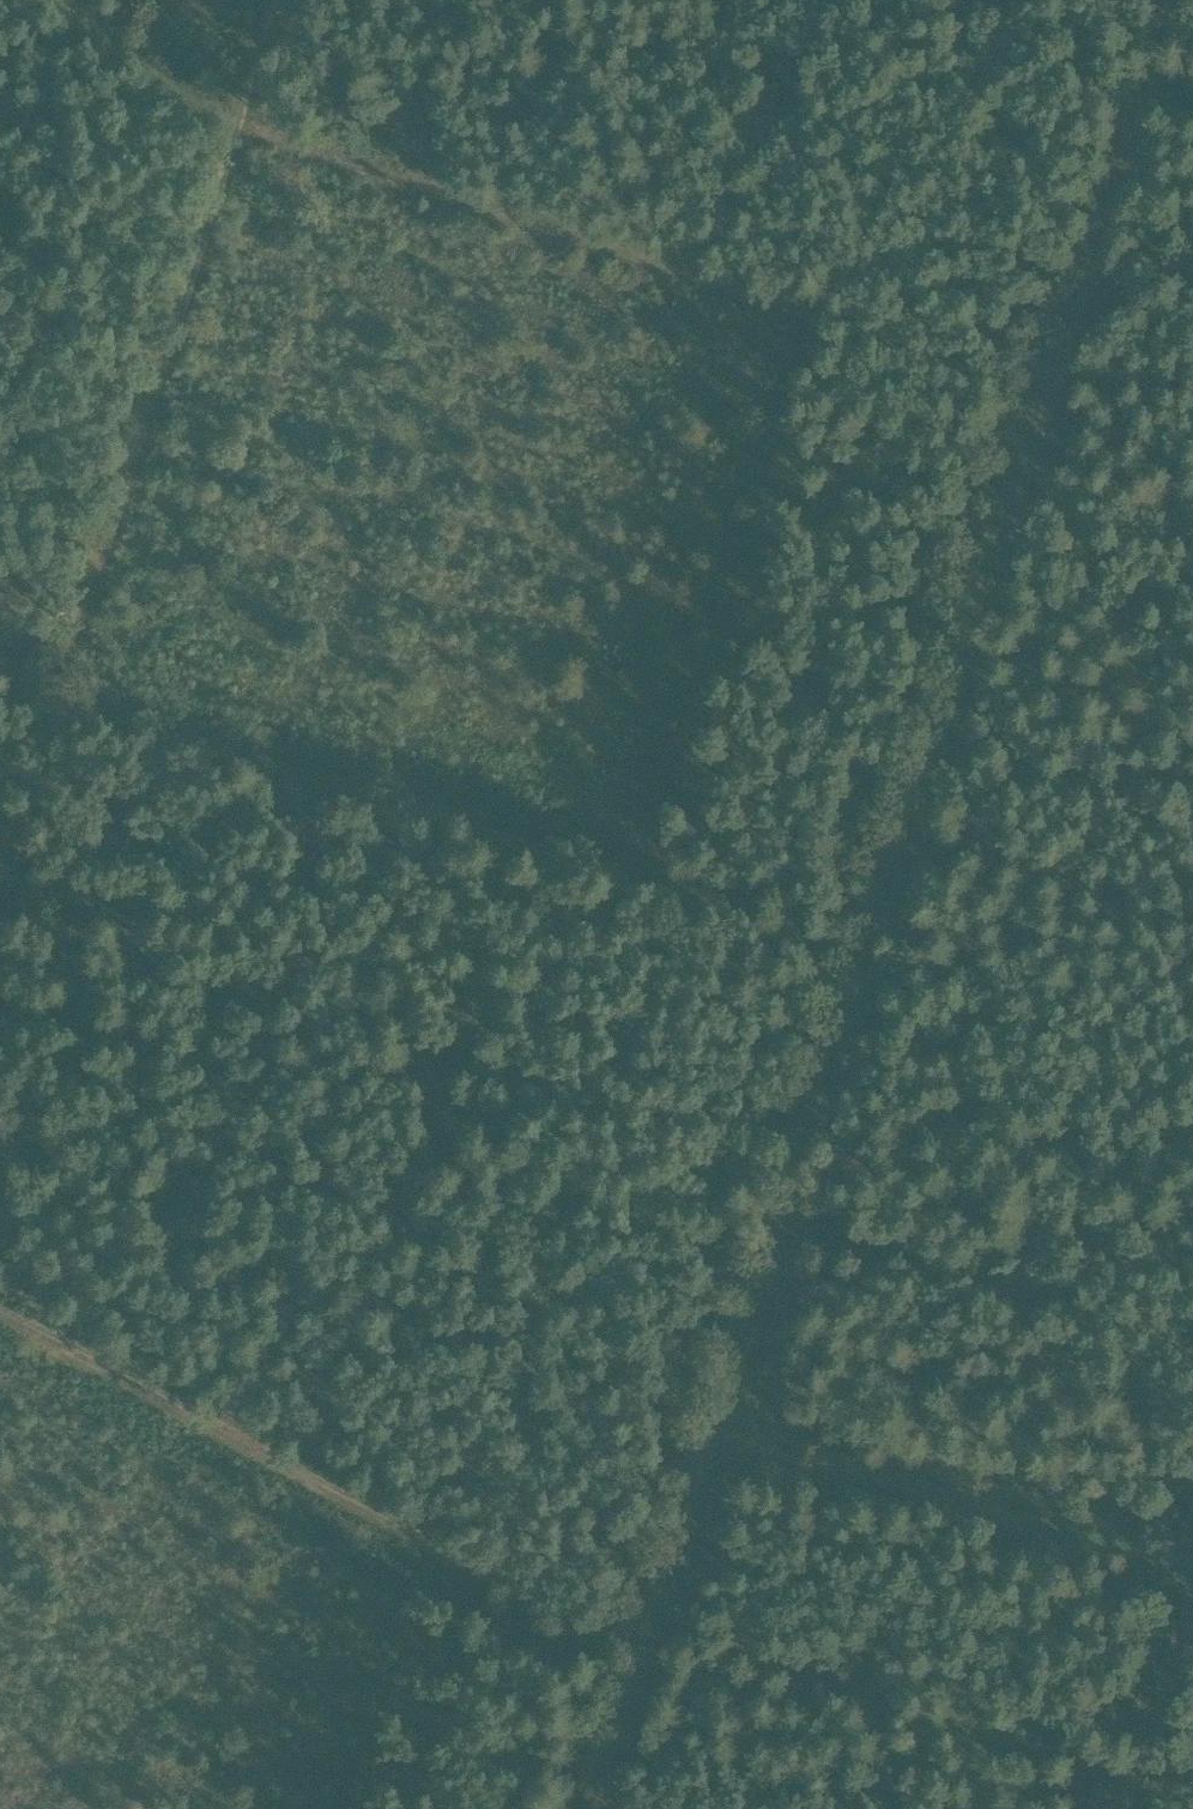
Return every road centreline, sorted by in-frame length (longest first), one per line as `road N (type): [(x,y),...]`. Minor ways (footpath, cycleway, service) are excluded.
road 1 (track): [(1161,12),(716,1418)]
road 2 (track): [(1049,380),(239,111),(83,0)]
road 3 (track): [(0,885),(274,0)]
road 4 (track): [(867,950),(59,685),(0,652)]
road 5 (track): [(637,1660),(0,1323)]
road 6 (track): [(716,1418),(1192,1553)]
road 7 (track): [(716,1418),(637,1660)]
road 8 (track): [(1124,1808),(1192,1588)]
road 9 (track): [(637,1660),(589,1808)]

